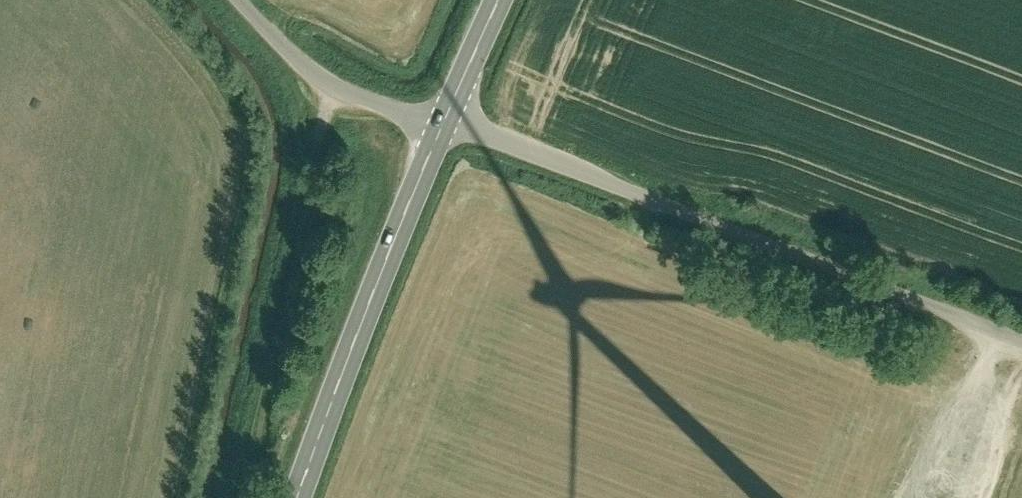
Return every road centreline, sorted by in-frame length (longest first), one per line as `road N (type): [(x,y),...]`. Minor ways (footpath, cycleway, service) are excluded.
road 1 (unclassified): [(1021,342),(442,126)]
road 2 (secondary): [(442,126),(296,497)]
road 3 (unclassified): [(442,126),(334,87),(242,0)]
road 4 (track): [(1021,348),(963,497)]
road 5 (secondary): [(499,0),(442,126)]

